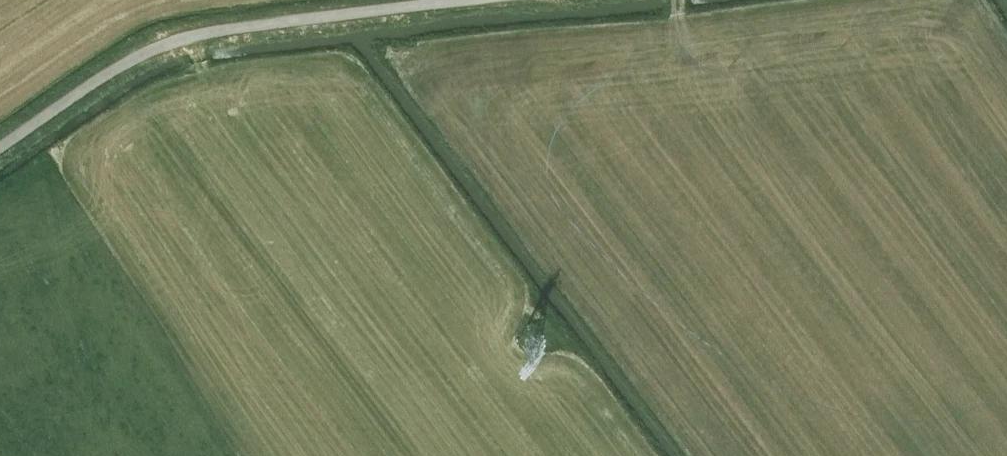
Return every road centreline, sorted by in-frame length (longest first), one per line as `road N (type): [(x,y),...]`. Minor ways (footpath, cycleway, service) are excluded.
road 1 (unclassified): [(0,148),(134,58),(181,39),(459,0)]

